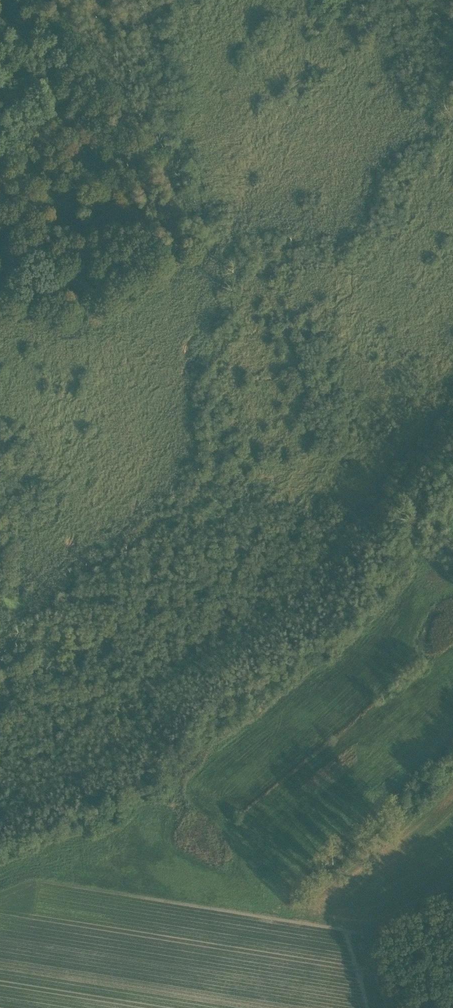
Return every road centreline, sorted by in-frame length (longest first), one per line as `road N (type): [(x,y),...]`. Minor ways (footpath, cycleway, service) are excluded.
road 1 (track): [(391,1007),(372,956),(373,934),(452,886)]

